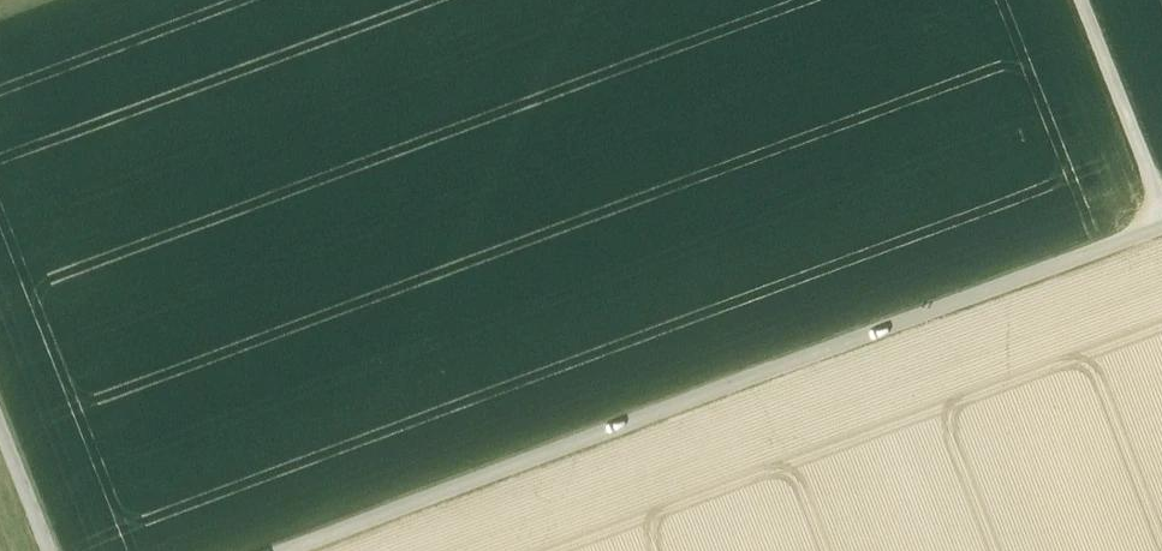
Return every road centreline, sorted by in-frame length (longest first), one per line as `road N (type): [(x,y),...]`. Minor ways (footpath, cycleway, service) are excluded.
road 1 (unclassified): [(276,550),(1161,226)]
road 2 (track): [(1080,0),(1161,210)]
road 3 (unclassified): [(0,433),(46,550)]

